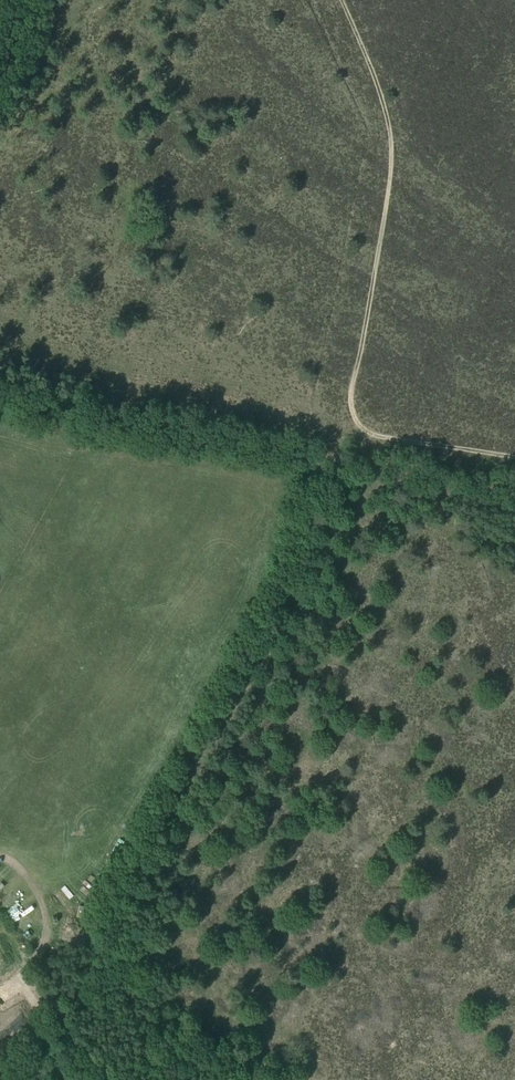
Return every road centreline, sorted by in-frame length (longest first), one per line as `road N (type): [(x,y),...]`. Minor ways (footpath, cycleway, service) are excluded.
road 1 (track): [(341,0),(373,71),(392,159),(350,408),(360,428),(378,437),(514,457)]

